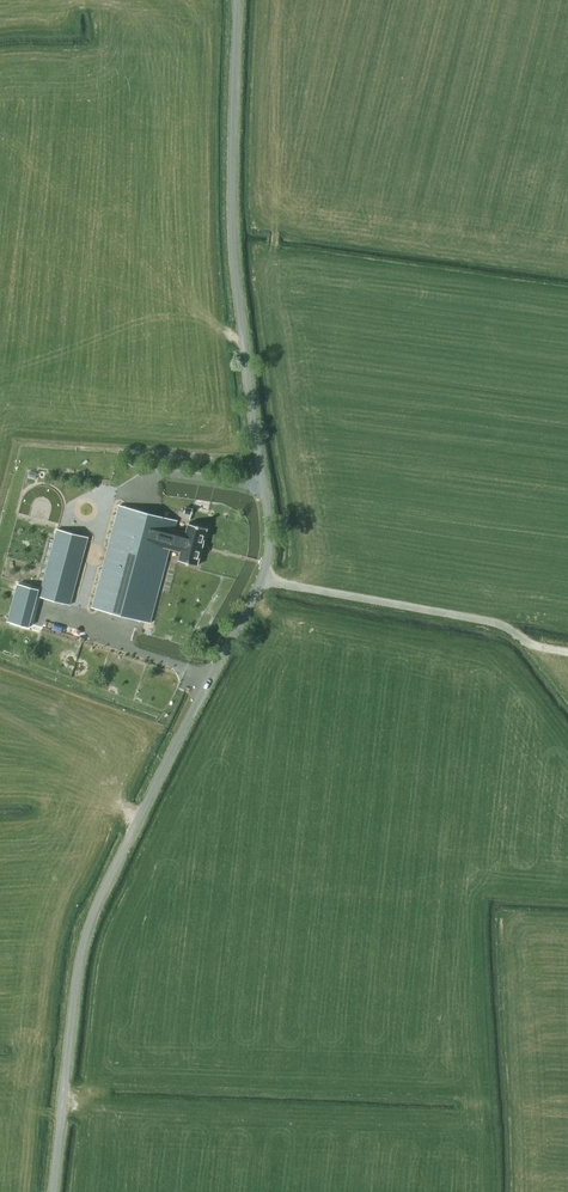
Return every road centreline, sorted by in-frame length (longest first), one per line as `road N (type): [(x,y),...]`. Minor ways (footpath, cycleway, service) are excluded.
road 1 (unclassified): [(52,1191),(75,962),(93,900),(244,621),(267,559),(228,256),(237,0)]

